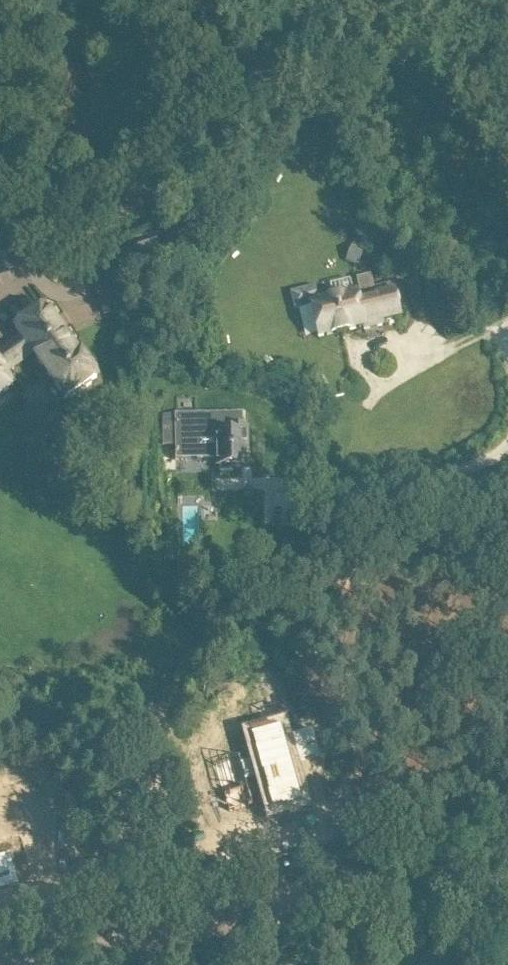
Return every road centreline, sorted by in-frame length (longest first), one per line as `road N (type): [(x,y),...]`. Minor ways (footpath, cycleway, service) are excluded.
road 1 (residential): [(473,874),(52,964)]

